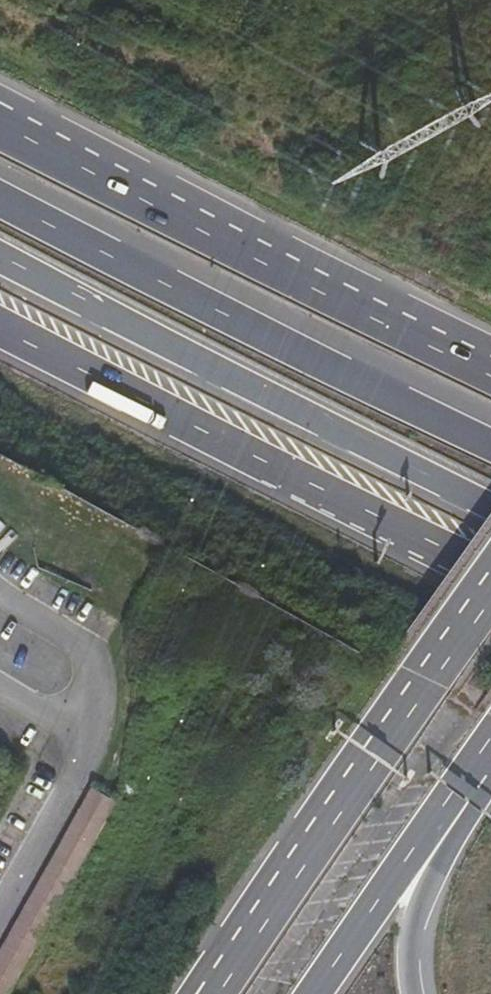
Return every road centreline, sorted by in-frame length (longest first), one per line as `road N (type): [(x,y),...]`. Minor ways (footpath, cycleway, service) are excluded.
road 1 (motorway): [(490,375),(0,121)]
road 2 (motorway): [(0,255),(490,504)]
road 3 (motorway): [(490,445),(0,198)]
road 4 (motorway): [(0,326),(490,569)]
road 5 (primary): [(490,576),(207,993)]
road 6 (primary): [(312,993),(422,843)]
road 7 (motorway): [(408,993),(402,943),(422,843)]

